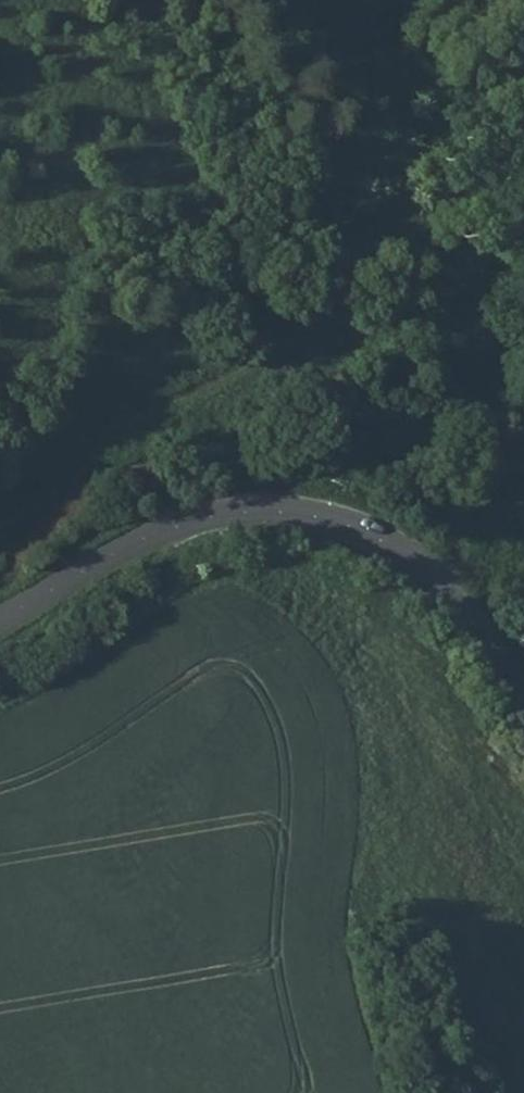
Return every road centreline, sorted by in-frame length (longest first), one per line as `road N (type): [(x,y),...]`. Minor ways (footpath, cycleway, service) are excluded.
road 1 (unclassified): [(0,619),(186,521),(293,514),(382,540),(424,568),(523,705)]
road 2 (track): [(523,513),(492,458),(381,319)]

